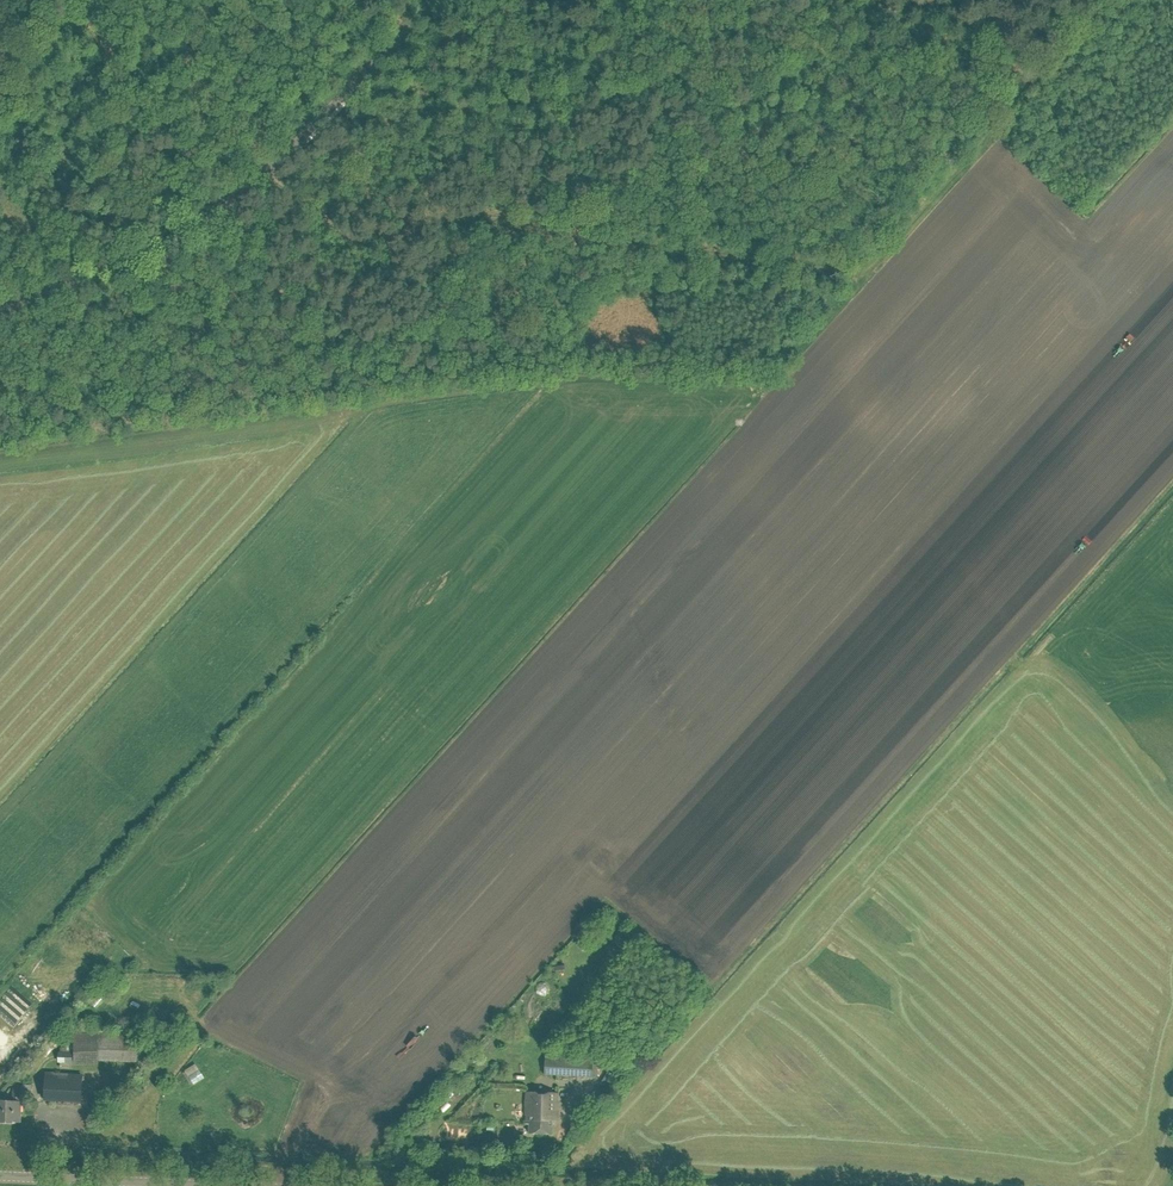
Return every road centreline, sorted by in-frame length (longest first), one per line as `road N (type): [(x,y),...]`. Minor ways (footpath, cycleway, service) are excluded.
road 1 (track): [(267,172),(349,241),(473,215),(675,251),(865,266),(1104,0)]
road 2 (unclassified): [(0,309),(105,271),(213,213),(443,0)]
road 3 (tertiary): [(220,1185),(0,1176)]

